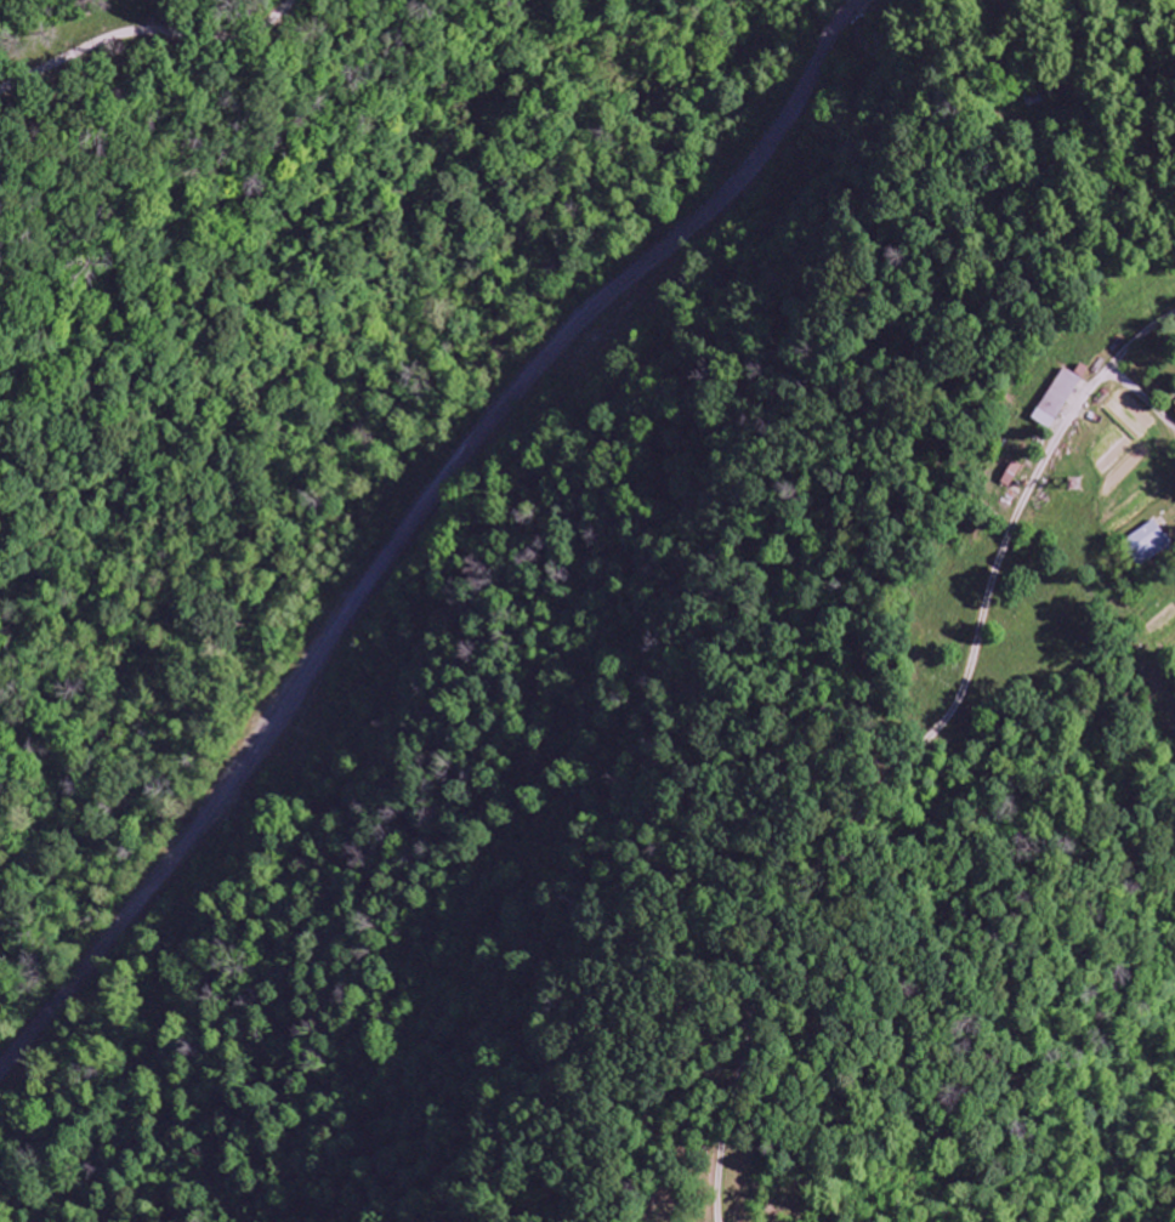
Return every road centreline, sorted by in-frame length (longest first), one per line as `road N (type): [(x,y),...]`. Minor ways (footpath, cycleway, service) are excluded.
road 1 (residential): [(911,0),(436,623),(352,758),(138,1063),(79,1127),(0,1188)]

